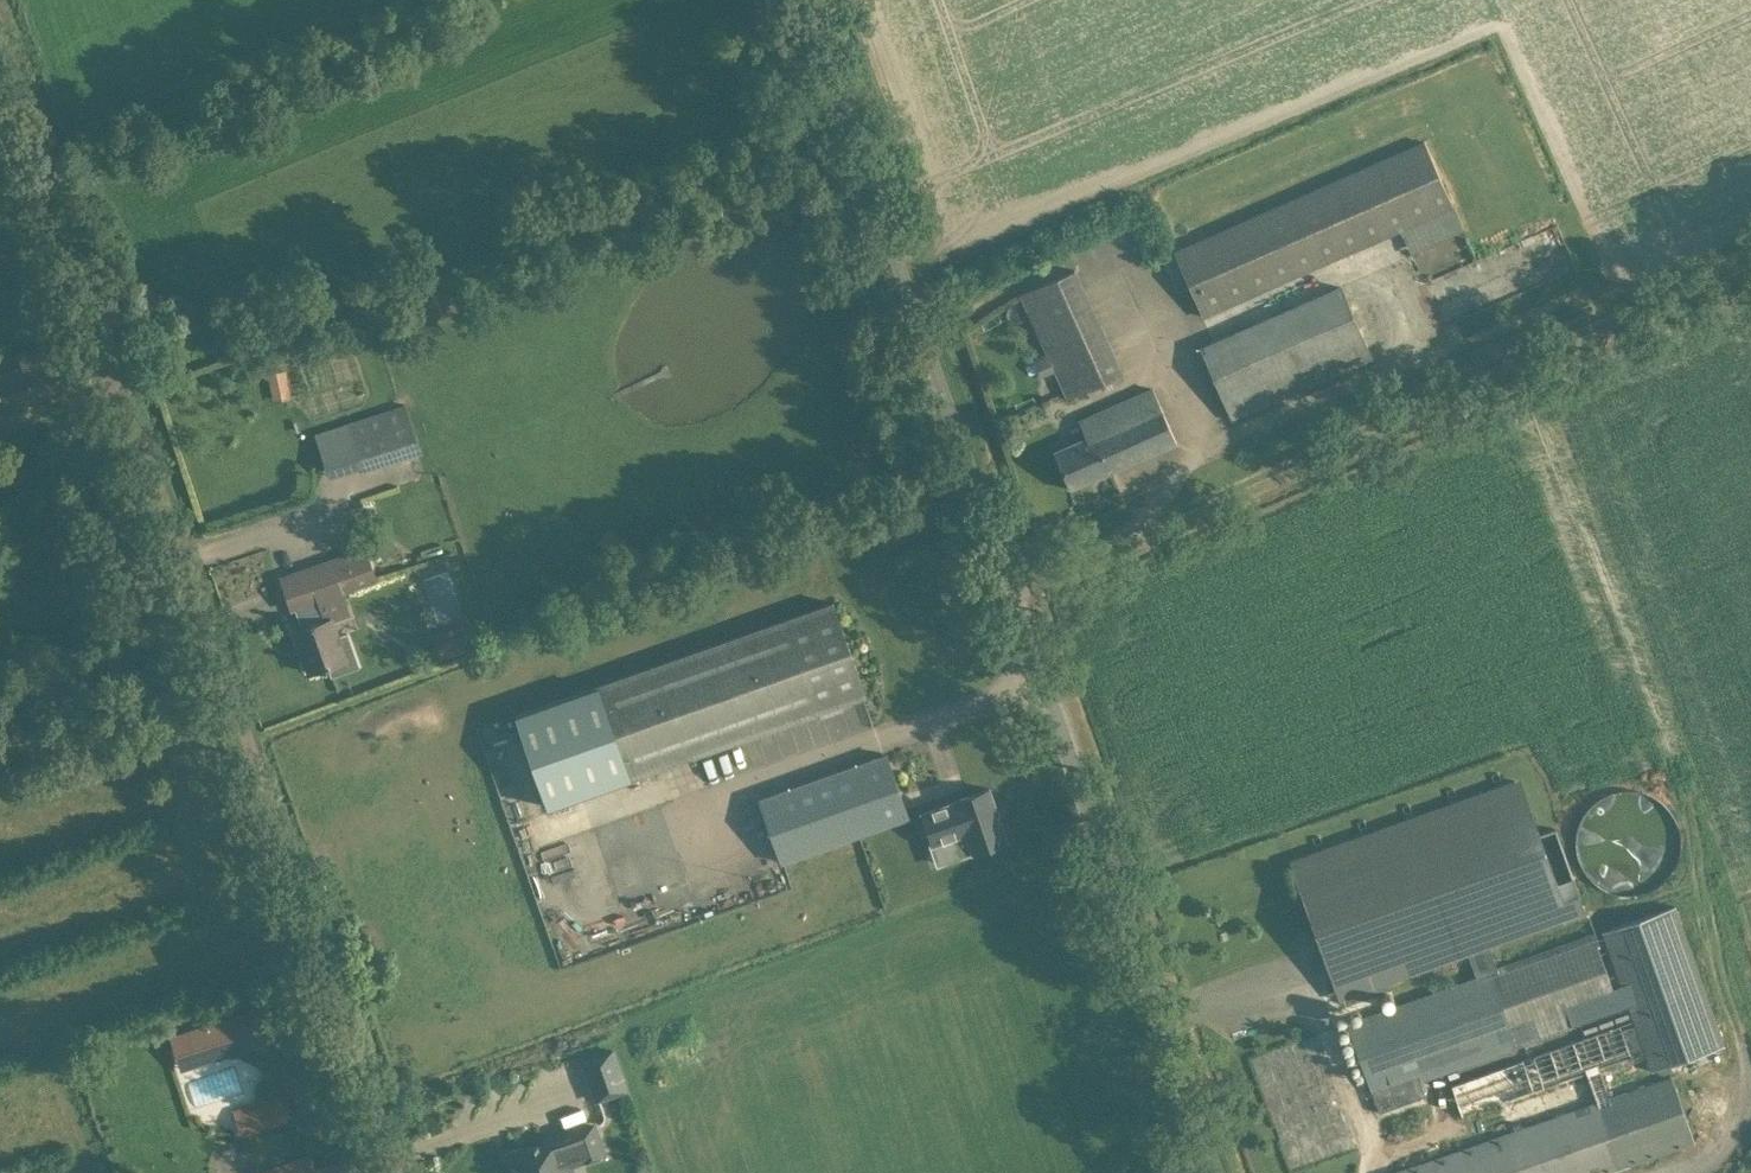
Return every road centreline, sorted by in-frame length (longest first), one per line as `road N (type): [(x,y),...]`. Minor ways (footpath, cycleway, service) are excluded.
road 1 (track): [(0,6),(404,1172)]
road 2 (unclassified): [(1015,595),(1750,267)]
road 3 (unclassified): [(1015,595),(808,0)]
road 4 (unclassified): [(1210,1172),(1015,595)]

